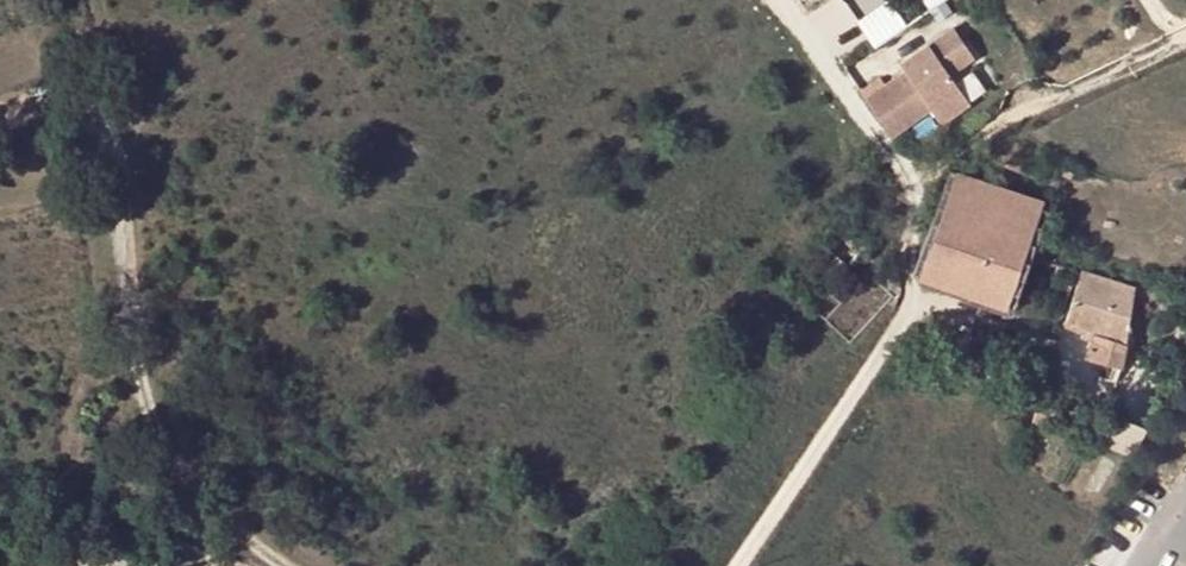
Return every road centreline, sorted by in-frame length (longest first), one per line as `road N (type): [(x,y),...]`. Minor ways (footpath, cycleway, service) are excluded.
road 1 (residential): [(737,565),(876,369),(909,308),(907,244),(925,181),(970,143),(1185,45)]

